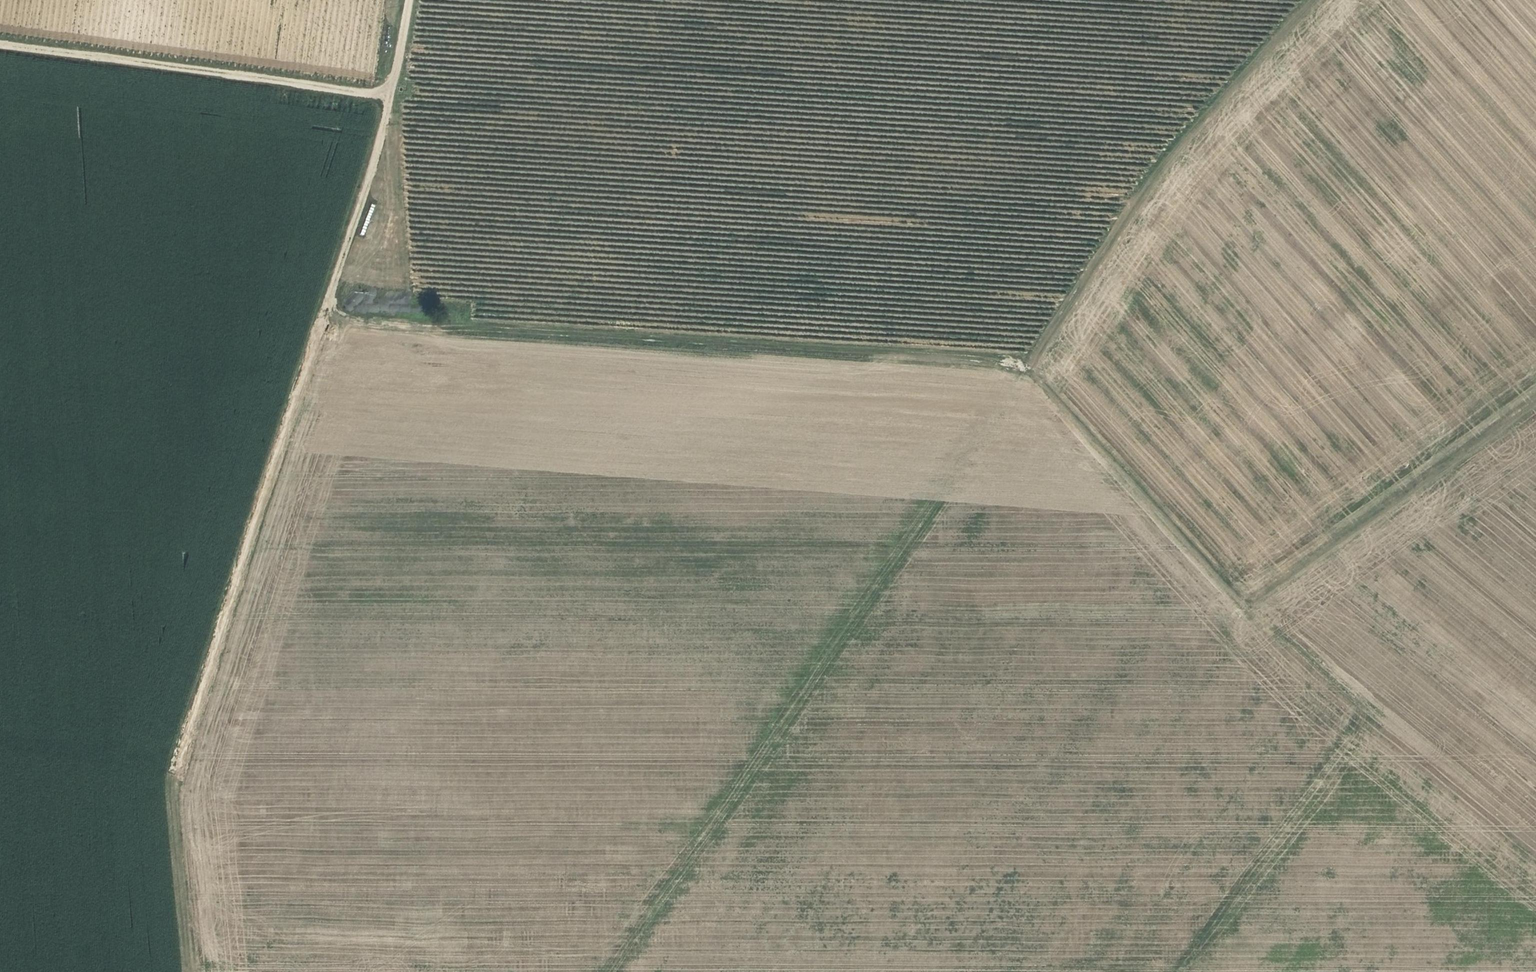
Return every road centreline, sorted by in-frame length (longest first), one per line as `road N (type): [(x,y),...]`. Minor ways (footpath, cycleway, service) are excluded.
road 1 (track): [(609,971),(1182,136),(1312,0)]
road 2 (track): [(1367,707),(1254,602),(1031,356),(327,299)]
road 3 (track): [(410,0),(395,90),(176,756),(195,971)]
road 4 (track): [(0,39),(395,90)]
road 5 (track): [(1535,399),(1252,600)]

